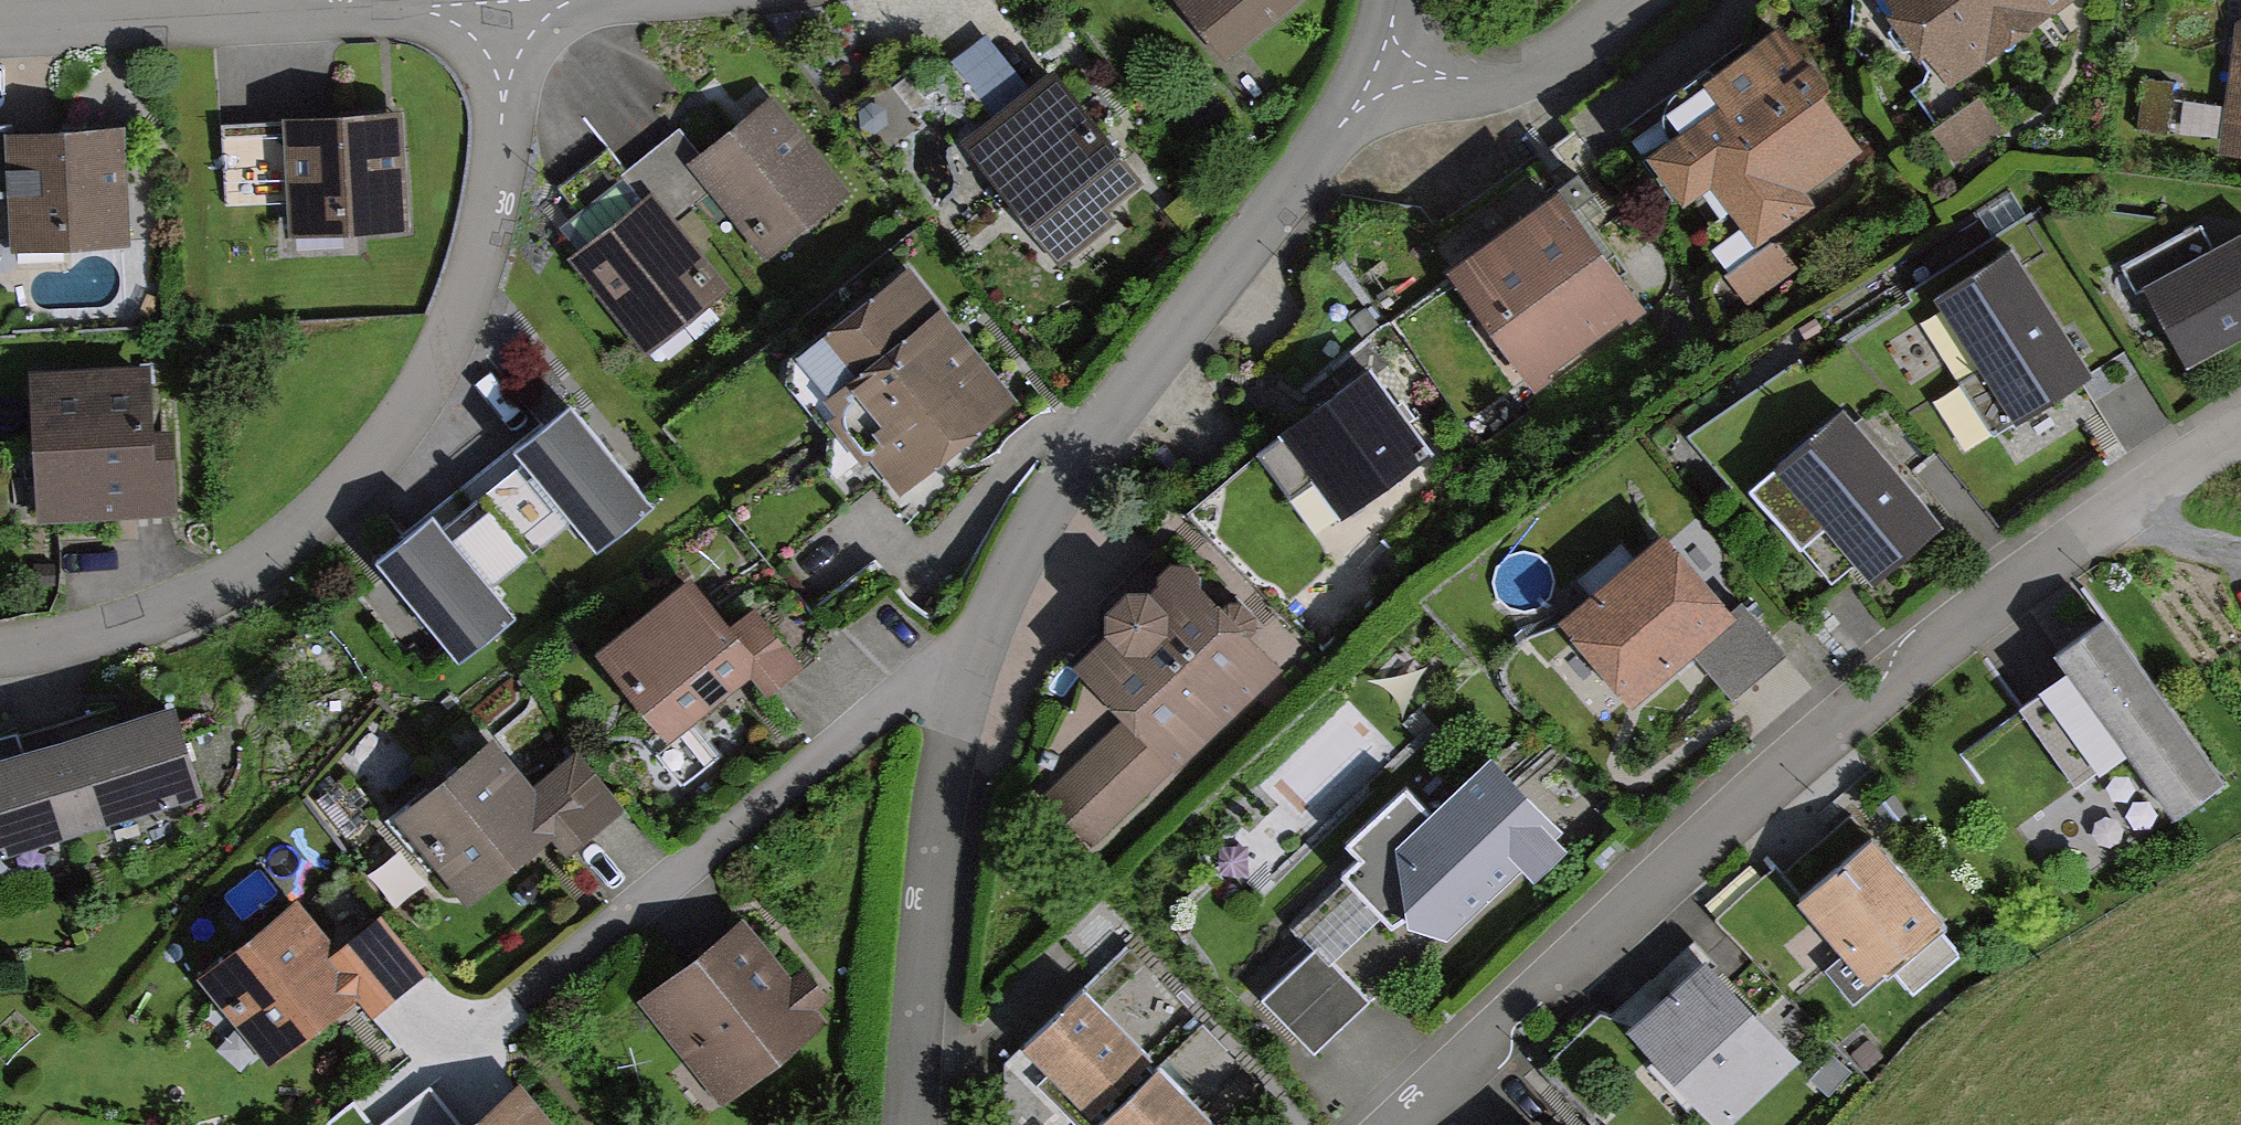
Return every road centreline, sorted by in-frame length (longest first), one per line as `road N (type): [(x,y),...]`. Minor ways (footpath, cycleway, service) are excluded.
road 1 (residential): [(1383,81),(1114,414),(1039,525),(988,625),(949,758),(910,1124)]
road 2 (residential): [(1391,1124),(1581,949),(1837,732),(2105,522),(2240,433)]
road 3 (residential): [(500,0),(499,142),(465,291),(437,363),(358,483),(256,567),(114,623),(0,652)]
road 4 (residential): [(500,0),(0,31)]
road 5 (residential): [(1383,81),(1528,66),(1598,30),(1635,0)]

